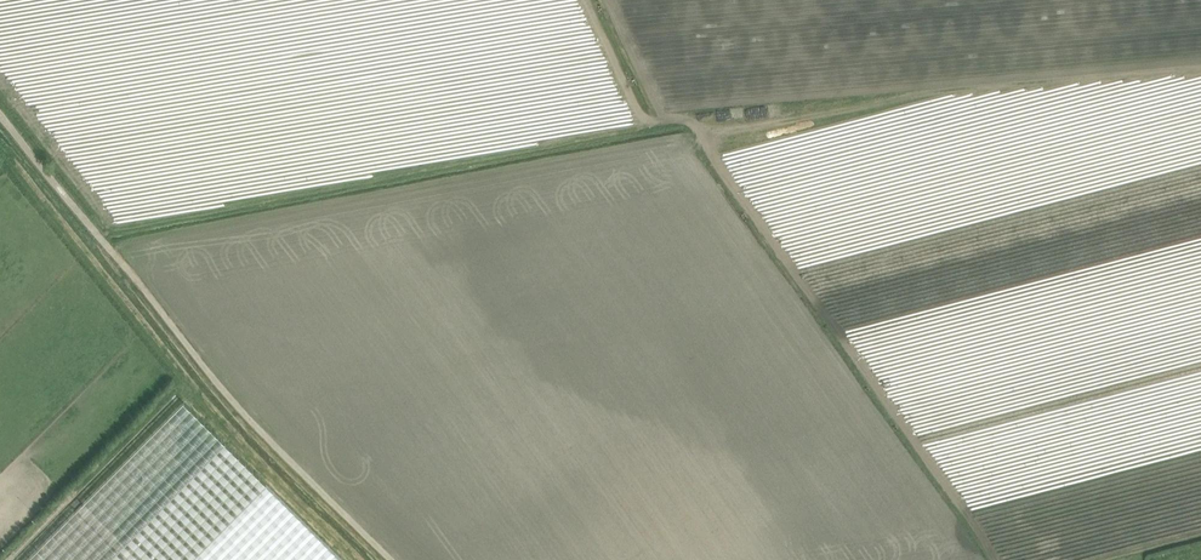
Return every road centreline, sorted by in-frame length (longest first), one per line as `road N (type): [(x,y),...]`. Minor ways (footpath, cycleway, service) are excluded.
road 1 (track): [(0,118),(206,375),(394,559)]
road 2 (track): [(705,150),(683,121),(653,107),(607,0)]

